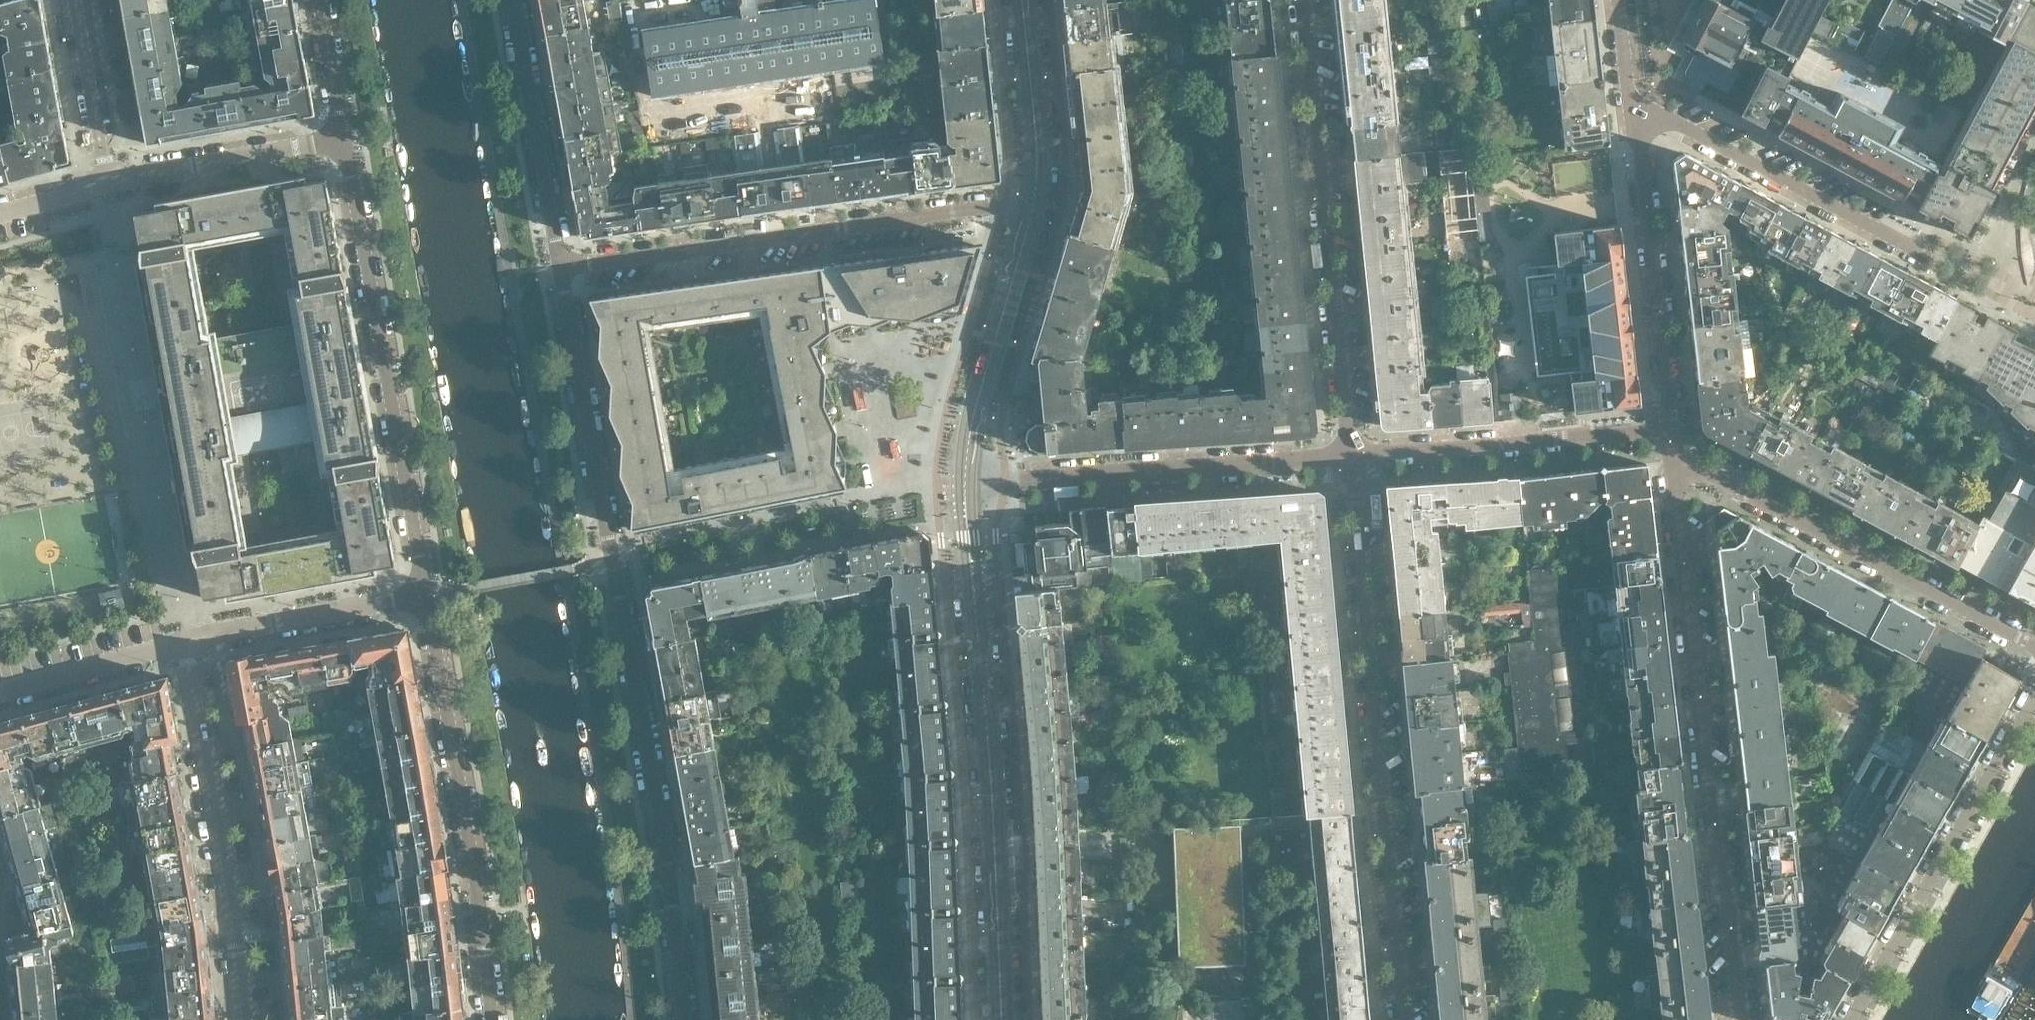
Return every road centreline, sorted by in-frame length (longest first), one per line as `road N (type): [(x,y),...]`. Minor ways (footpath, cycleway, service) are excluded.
road 1 (residential): [(679,1019),(616,563),(561,279)]
road 2 (residential): [(1673,458),(1743,1019)]
road 3 (residential): [(1397,1019),(1348,461)]
road 4 (residential): [(967,500),(998,1019)]
road 5 (residential): [(1028,213),(1005,210),(561,279)]
road 6 (residential): [(343,136),(427,596)]
road 7 (residential): [(1303,0),(1348,461)]
road 8 (residential): [(427,596),(492,1019)]
road 9 (residential): [(1673,458),(2034,643)]
road 10 (residential): [(245,1019),(187,635)]
road 11 (residential): [(1348,461),(994,490),(967,500)]
road 12 (residential): [(1850,1019),(2034,694)]
road 13 (residential): [(1348,461),(1671,434)]
road 14 (residential): [(1671,434),(1634,117)]
road 15 (residential): [(1028,213),(972,431),(967,500)]
road 16 (residential): [(1897,240),(1671,121),(1634,117)]
road 17 (residential): [(561,279),(511,0)]
road 18 (residential): [(187,635),(427,596)]
road 19 (residential): [(108,185),(343,136)]
road 20 (residential): [(1021,0),(1036,152),(1028,213)]
road 21 (residential): [(0,688),(187,635)]
road 22 (residential): [(108,185),(74,0)]
road 23 (residential): [(319,0),(343,136)]

